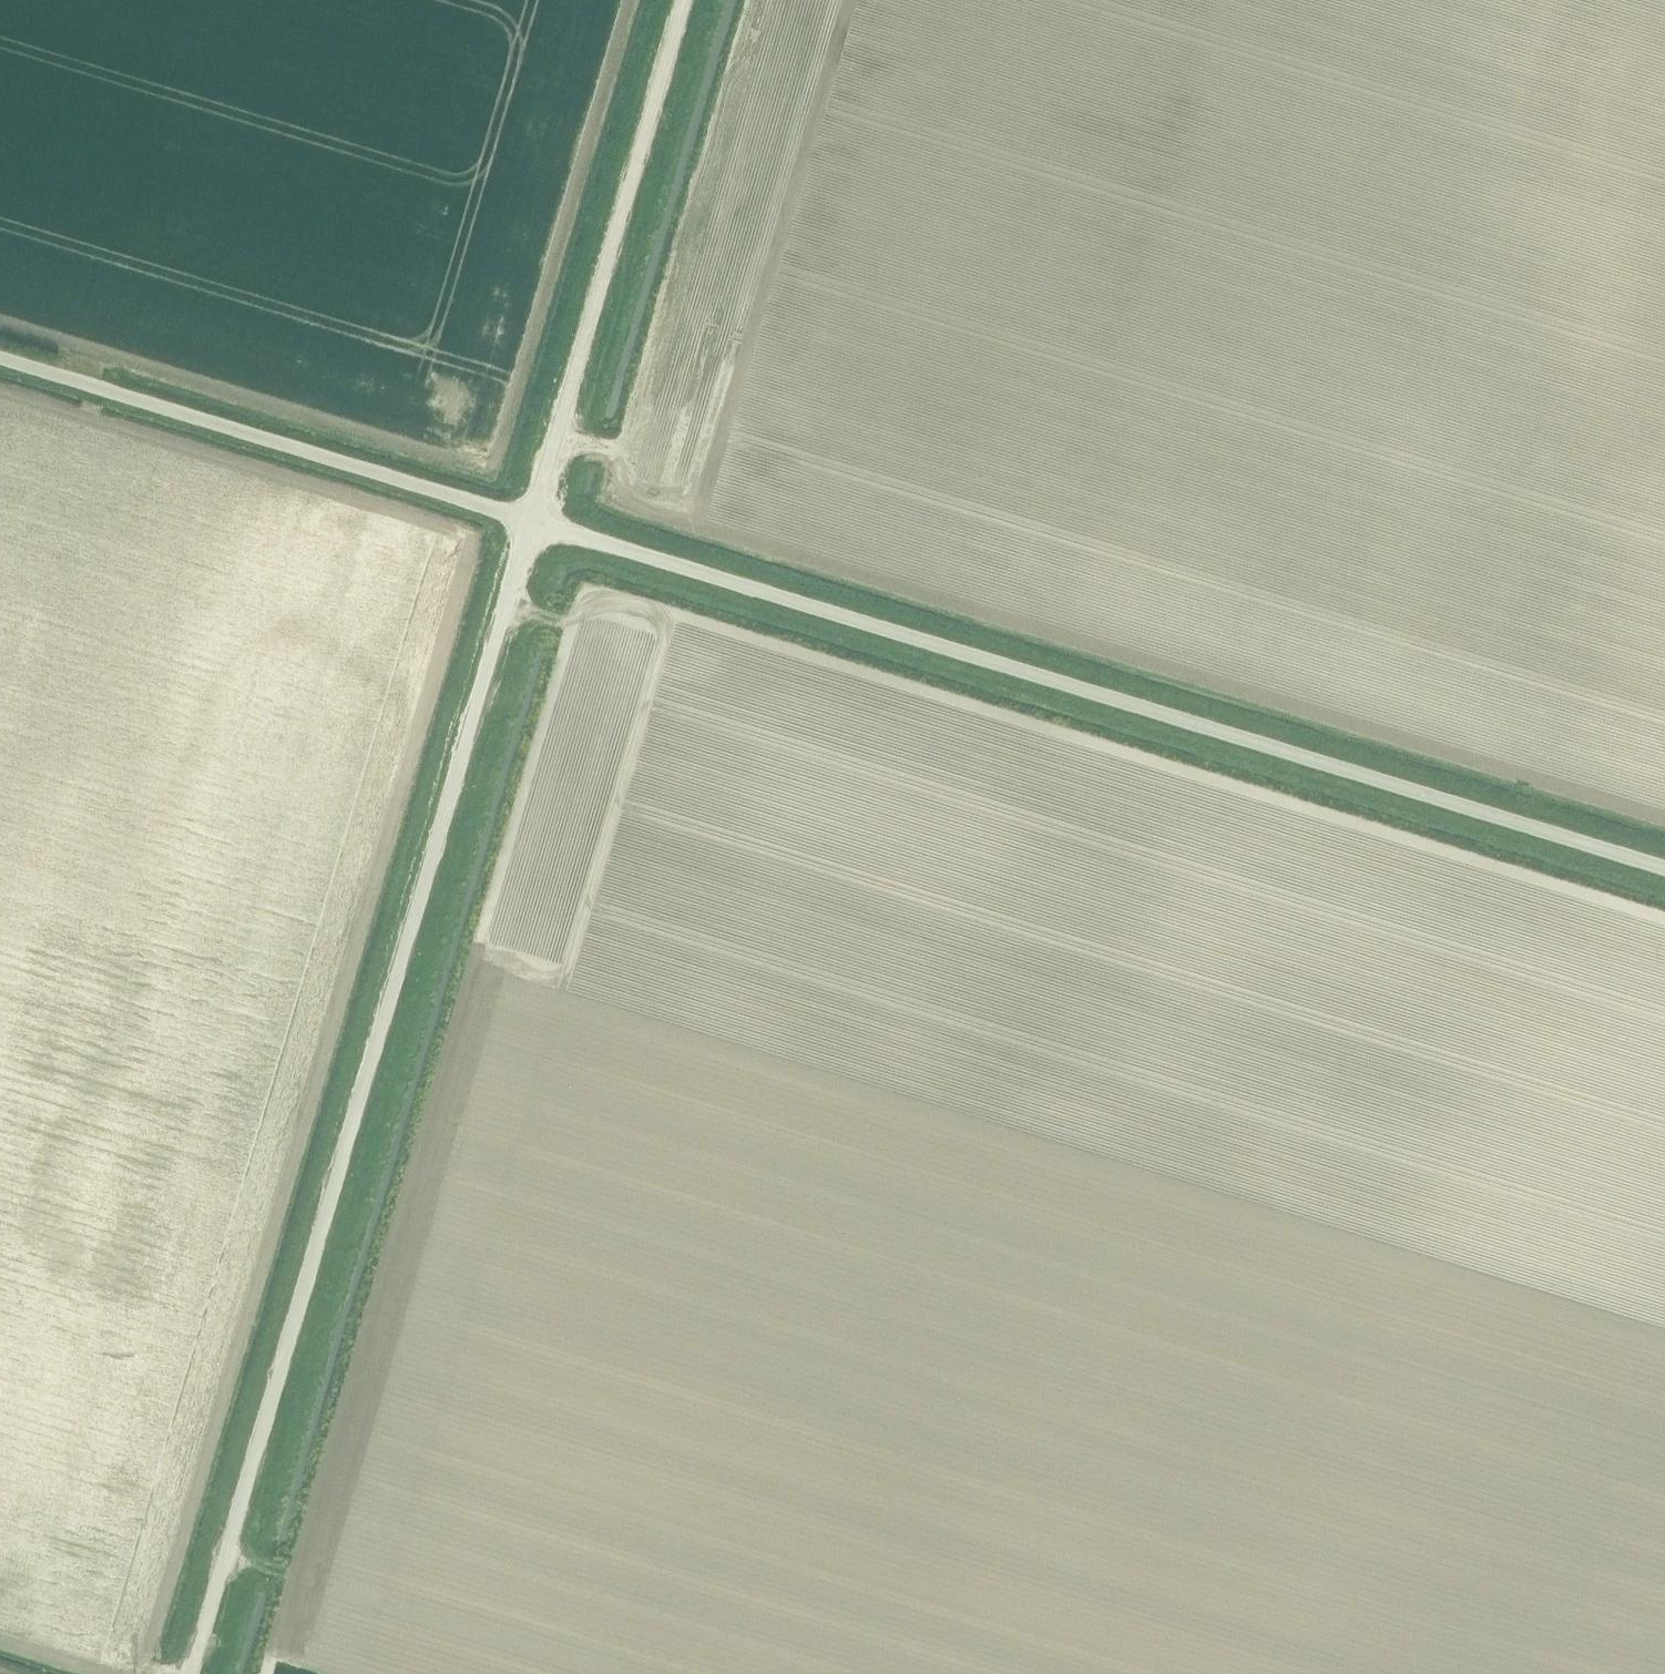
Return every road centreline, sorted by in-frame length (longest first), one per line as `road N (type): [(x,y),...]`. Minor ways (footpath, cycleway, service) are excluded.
road 1 (unclassified): [(192,1673),(532,523)]
road 2 (unclassified): [(1664,871),(532,523)]
road 3 (unclassified): [(532,523),(0,360)]
road 4 (unclassified): [(532,523),(684,0)]

